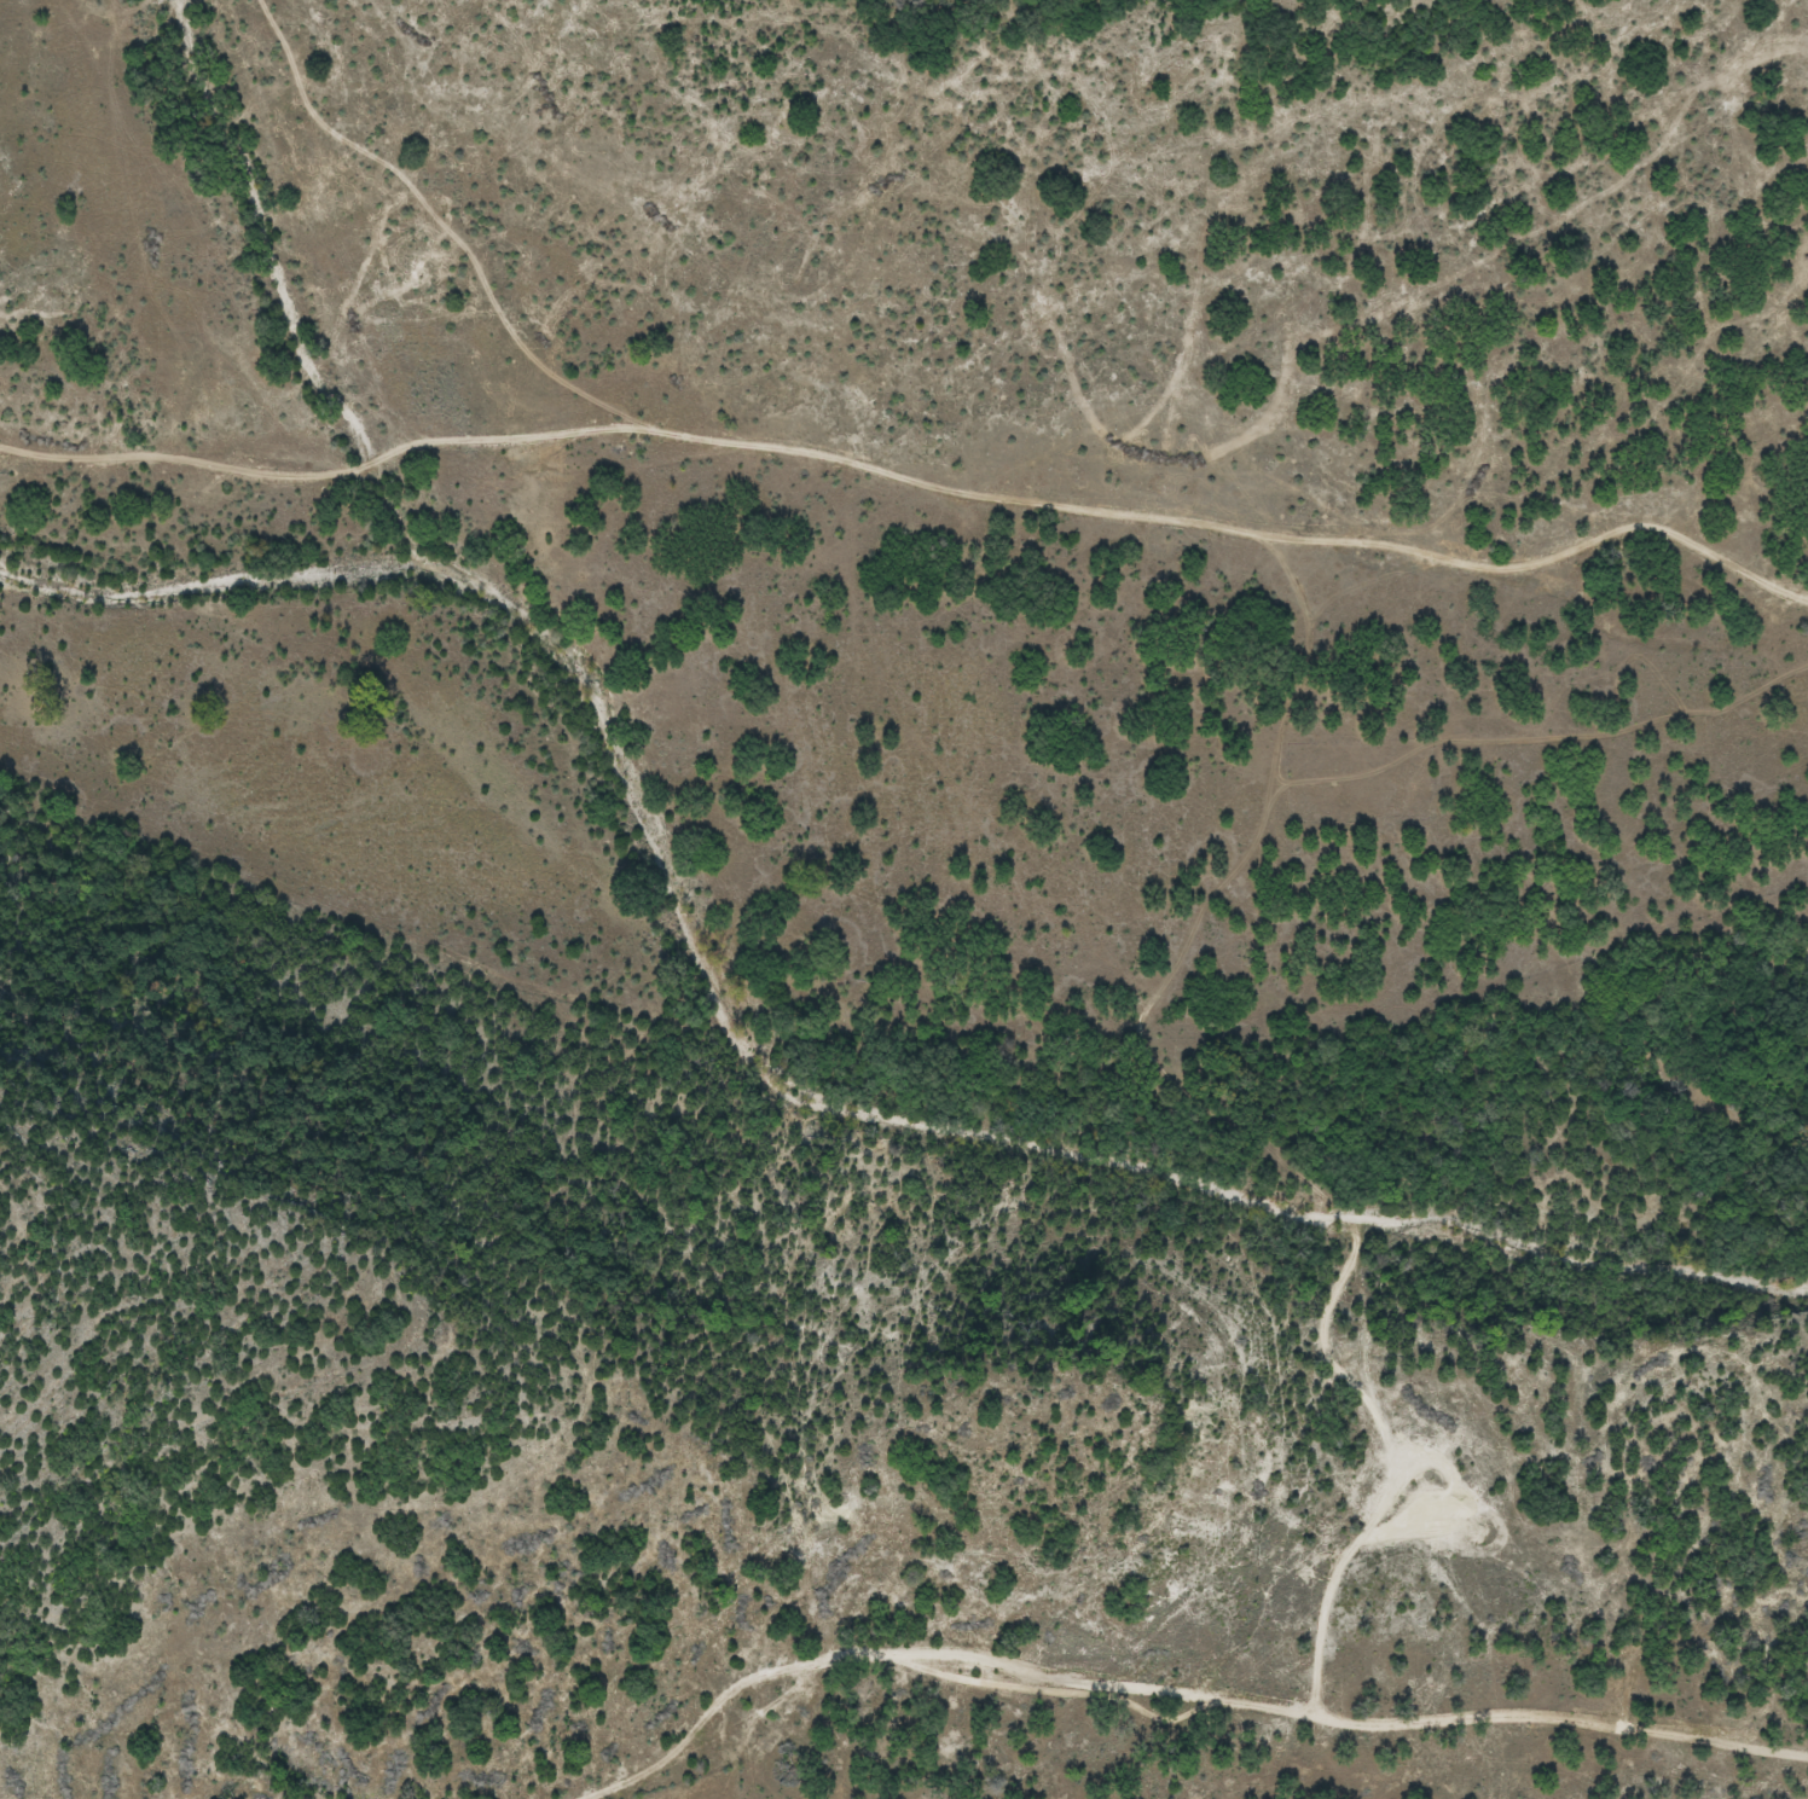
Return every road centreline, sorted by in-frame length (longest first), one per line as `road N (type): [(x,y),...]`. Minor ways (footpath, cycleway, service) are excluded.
road 1 (residential): [(0,448),(65,463),(195,457),(335,474),(428,442),(608,434),(706,449),(765,474),(921,771),(1031,895),(1047,986),(1072,1020),(1232,1055),(1254,1086),(1264,1190),(1351,1259),(1327,1335),(1385,1432),(1406,1484),(1340,1572),(1316,1654),(1315,1725)]
road 2 (residential): [(581,1798),(689,1734),(761,1671),(815,1661),(919,1666),(975,1683),(1315,1725),(1545,1723),(1720,1740),(1807,1766)]

